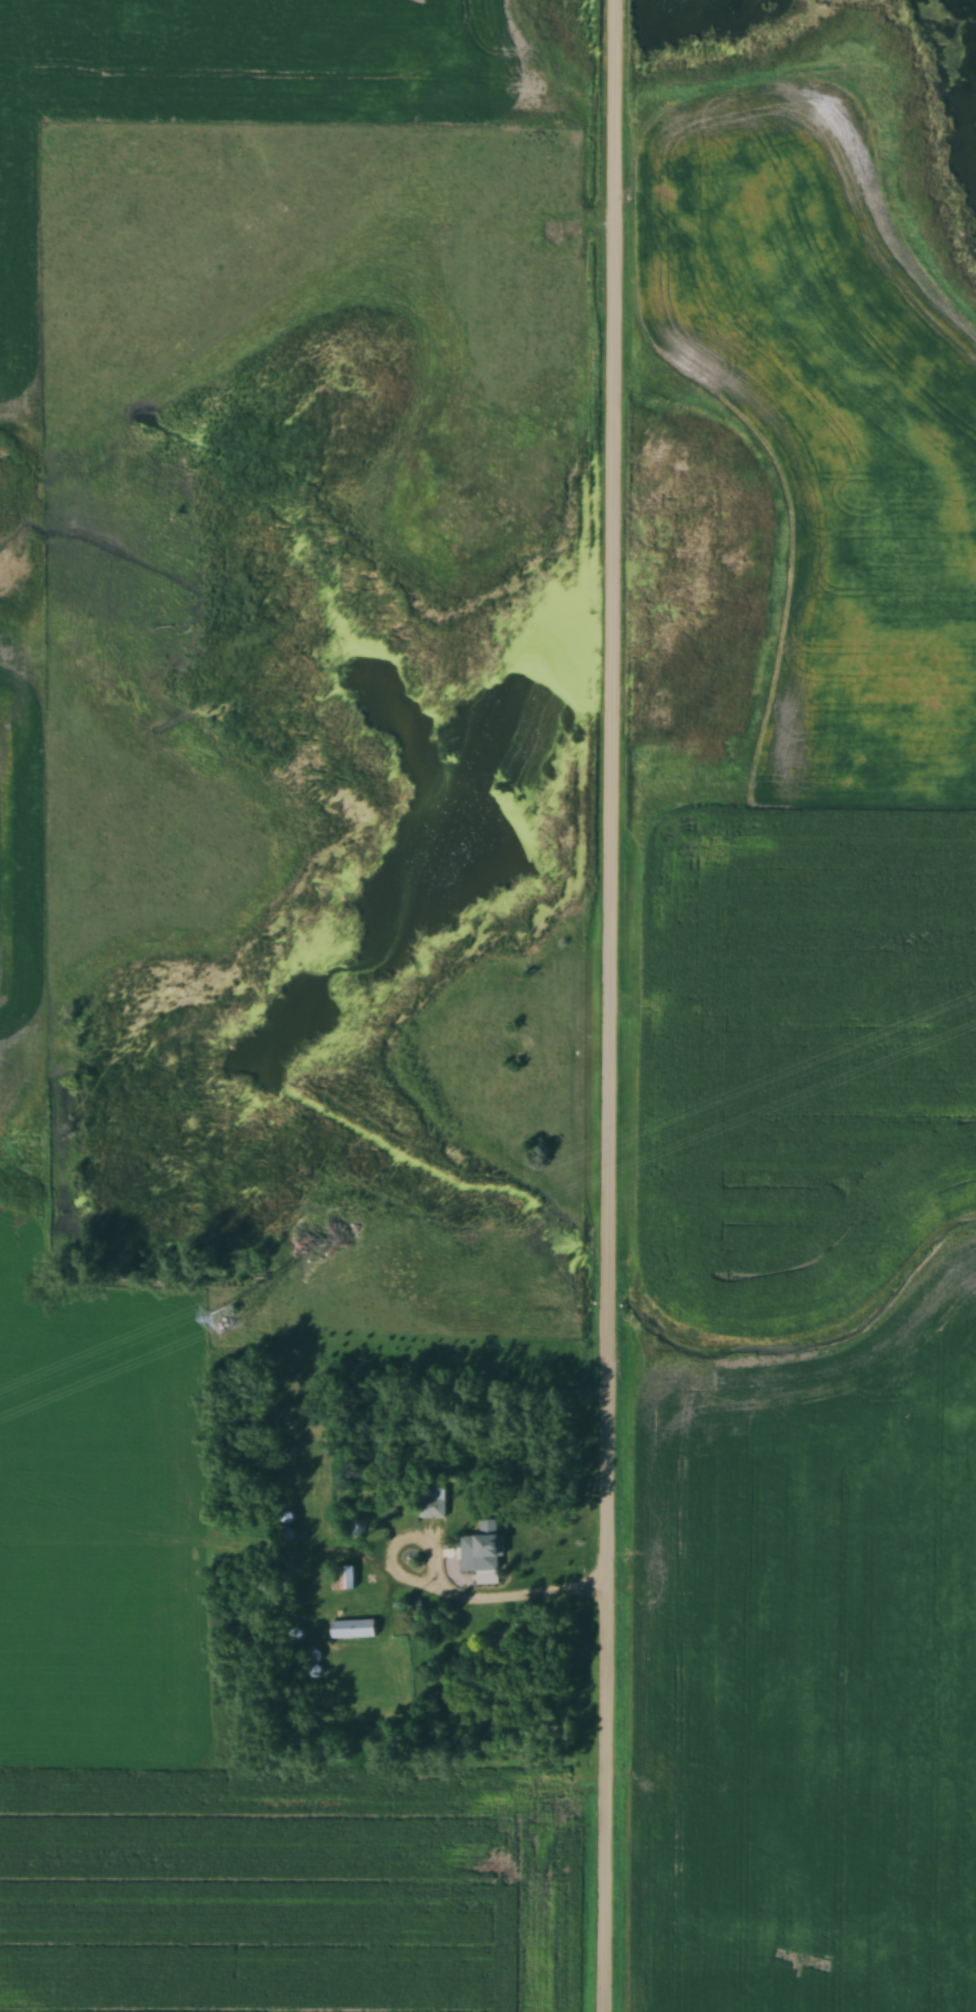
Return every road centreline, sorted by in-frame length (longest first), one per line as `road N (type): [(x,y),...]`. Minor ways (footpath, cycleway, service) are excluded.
road 1 (residential): [(608,2011),(617,0)]

